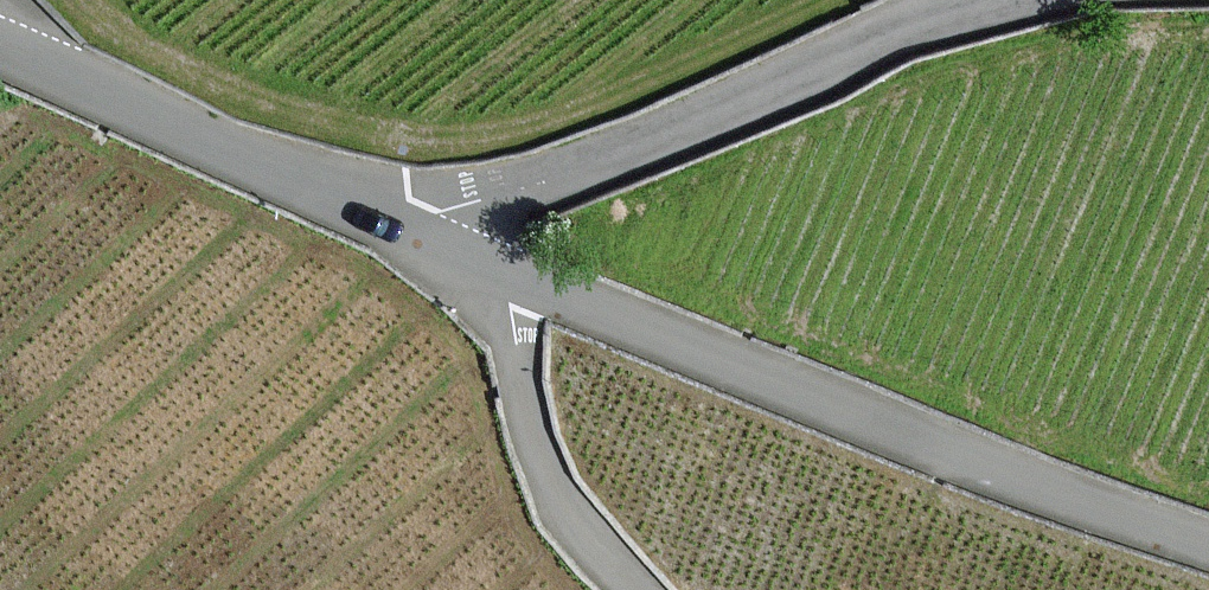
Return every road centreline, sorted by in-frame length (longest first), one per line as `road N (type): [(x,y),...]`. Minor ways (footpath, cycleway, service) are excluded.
road 1 (unclassified): [(522,277),(1208,544)]
road 2 (unclassified): [(971,0),(440,213),(424,238)]
road 3 (unclassified): [(424,238),(0,45)]
road 4 (unclassified): [(522,277),(511,309),(550,489),(573,528),(633,589)]

